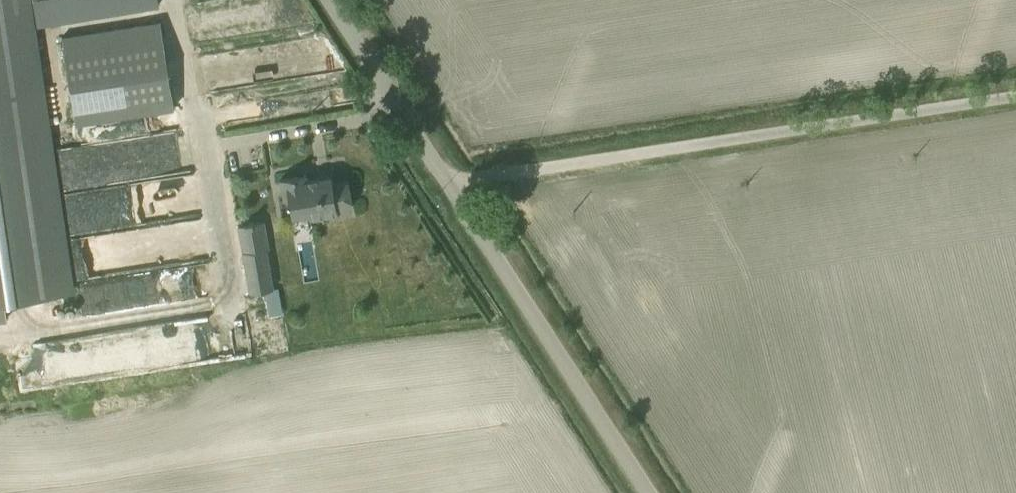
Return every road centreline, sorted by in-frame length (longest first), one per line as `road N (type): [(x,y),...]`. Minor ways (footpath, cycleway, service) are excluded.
road 1 (unclassified): [(455,191),(488,179),(1015,95)]
road 2 (unclassified): [(455,191),(651,492)]
road 3 (unclassified): [(330,0),(455,191)]

